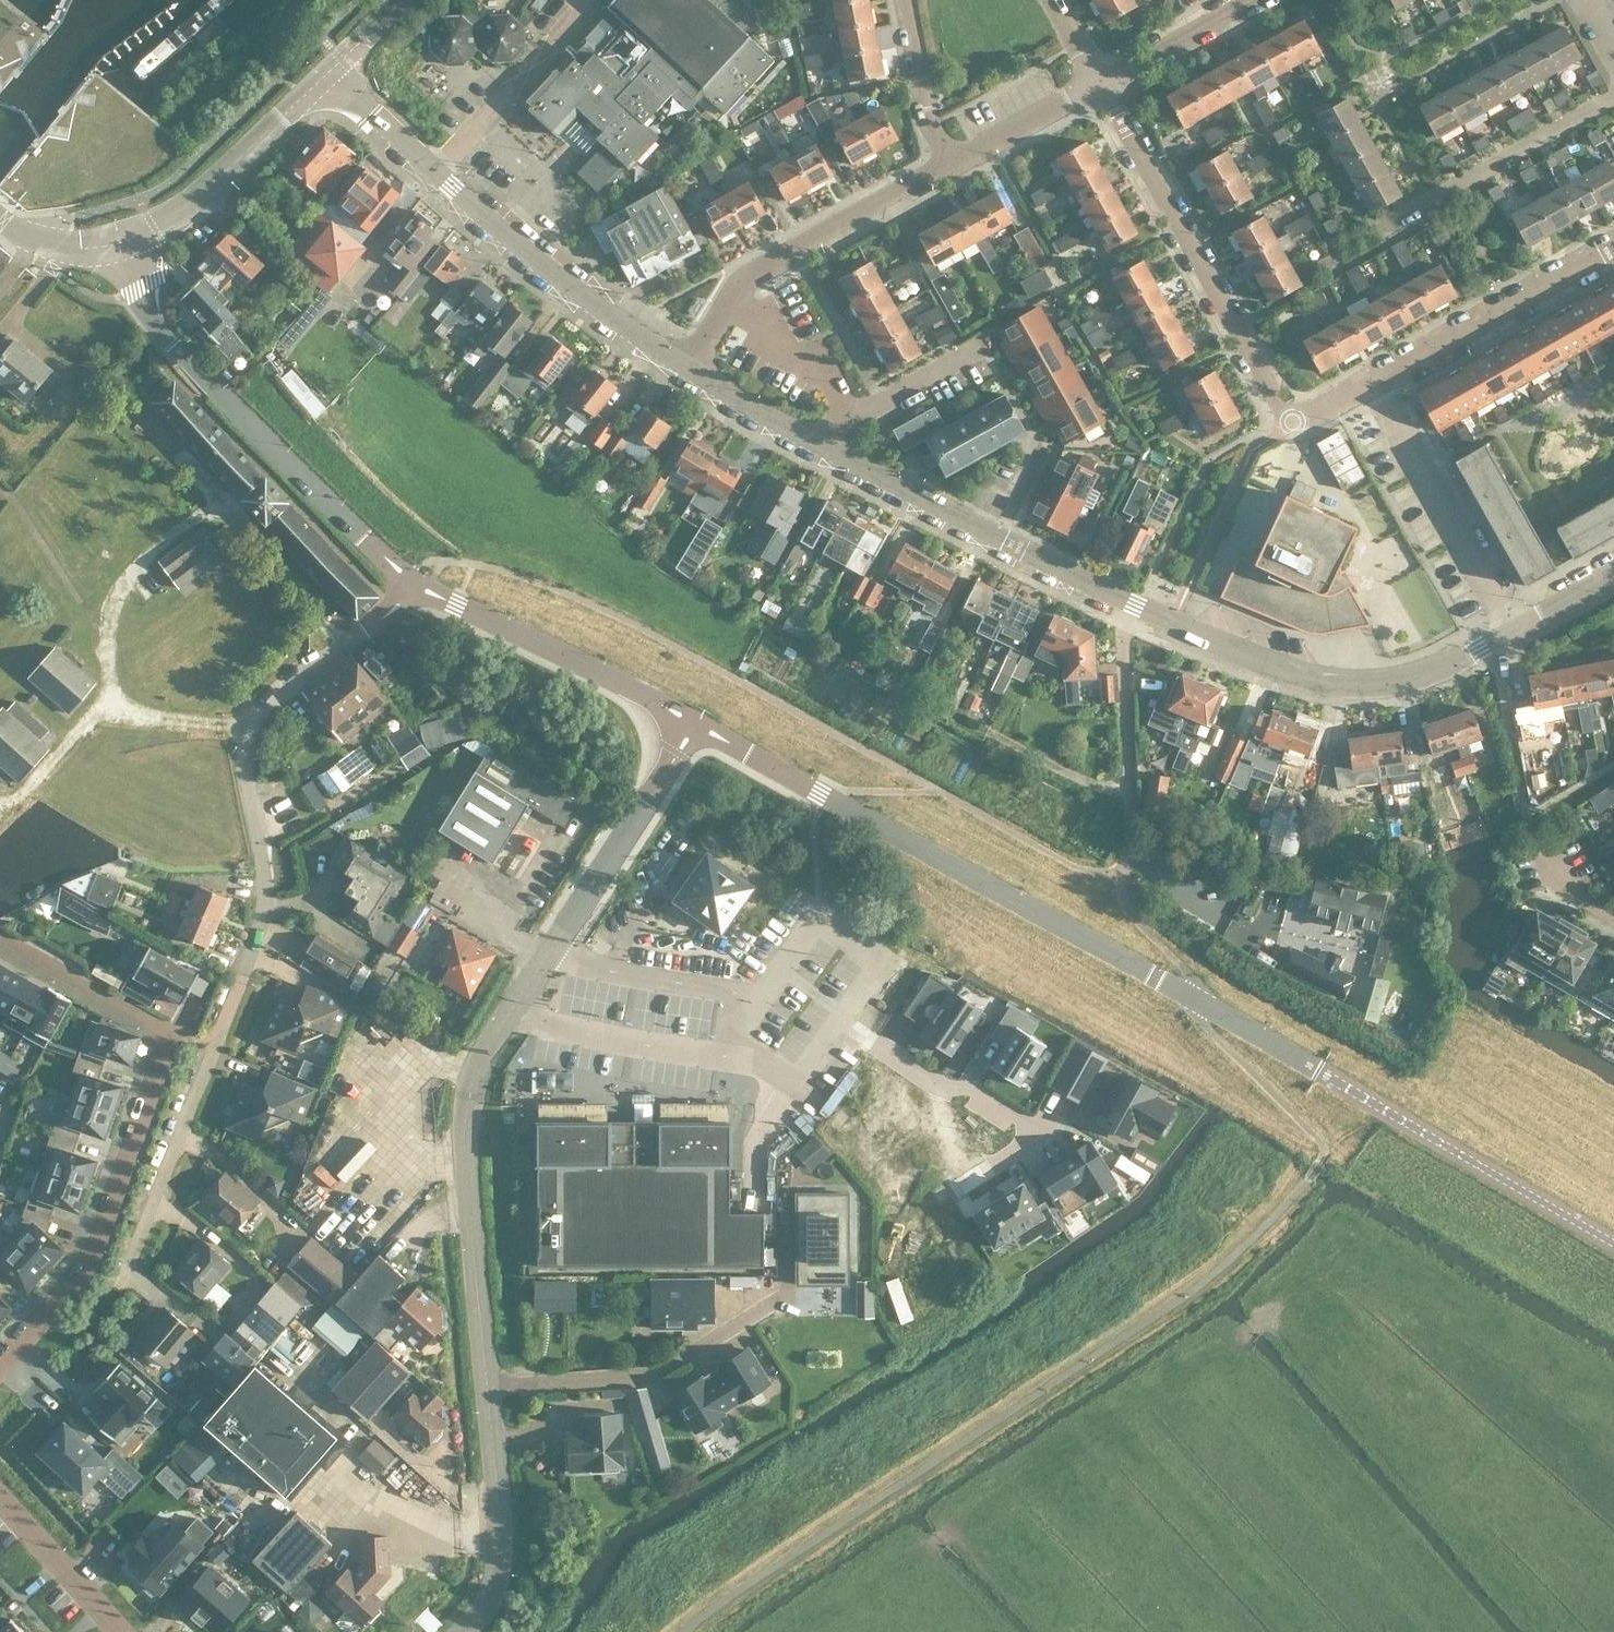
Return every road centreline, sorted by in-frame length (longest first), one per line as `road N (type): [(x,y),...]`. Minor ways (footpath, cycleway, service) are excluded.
road 1 (tertiary): [(1613,1243),(1154,977),(692,726)]
road 2 (residential): [(135,1250),(264,921),(267,877),(247,780),(246,729),(294,679),(414,584)]
road 3 (residential): [(0,938),(173,1039),(102,1242),(80,1279),(0,1365)]
road 4 (tertiary): [(1133,606),(1266,664),(1365,686),(1409,679),(1482,647),(1613,573)]
road 5 (residential): [(1295,423),(1099,85)]
road 6 (tertiary): [(491,1391),(467,1156),(473,1094),(511,1015)]
road 7 (tertiary): [(414,584),(174,345),(150,308)]
road 8 (residential): [(1295,423),(1613,247)]
road 9 (residential): [(844,1019),(941,1085),(971,1087),(1029,1124),(1028,1142),(952,1187)]
road 10 (tertiary): [(686,371),(435,174)]
road 11 (residential): [(491,1391),(654,1375),(784,1298)]
road 12 (tertiary): [(692,726),(414,584)]
road 13 (tertiary): [(125,240),(171,219),(331,71)]
road 14 (tertiary): [(551,949),(692,726)]
road 15 (residential): [(949,165),(746,277),(732,299)]
road 16 (unclassified): [(725,1057),(735,994),(609,971),(551,949)]
road 17 (tertiary): [(464,1631),(488,1600),(498,1555),(491,1391)]
road 18 (residential): [(435,174),(581,11),(582,0)]
road 19 (unclassified): [(511,1015),(725,1057)]
road 20 (tertiary): [(999,539),(808,439)]
road 21 (residential): [(1428,196),(1613,101)]
road 22 (residential): [(135,1250),(91,1317),(9,1404)]
road 23 (residential): [(1257,0),(1099,85)]
road 24 (residential): [(121,1631),(0,1499)]
road 25 (residential): [(732,299),(771,339),(827,374),(842,396),(842,422)]
road 26 (residential): [(949,165),(930,126),(905,0)]
road 27 (residential): [(1099,85),(949,165)]
road 28 (residential): [(842,422),(985,350)]
road 29 (unclassified): [(725,1057),(796,1084),(844,1019)]
road 30 (tertiary): [(1133,606),(999,539)]
road 31 (tertiary): [(435,174),(331,71)]
road 32 (tertiary): [(808,439),(686,371)]
road 33 (tertiary): [(1,218),(49,248),(125,240)]

